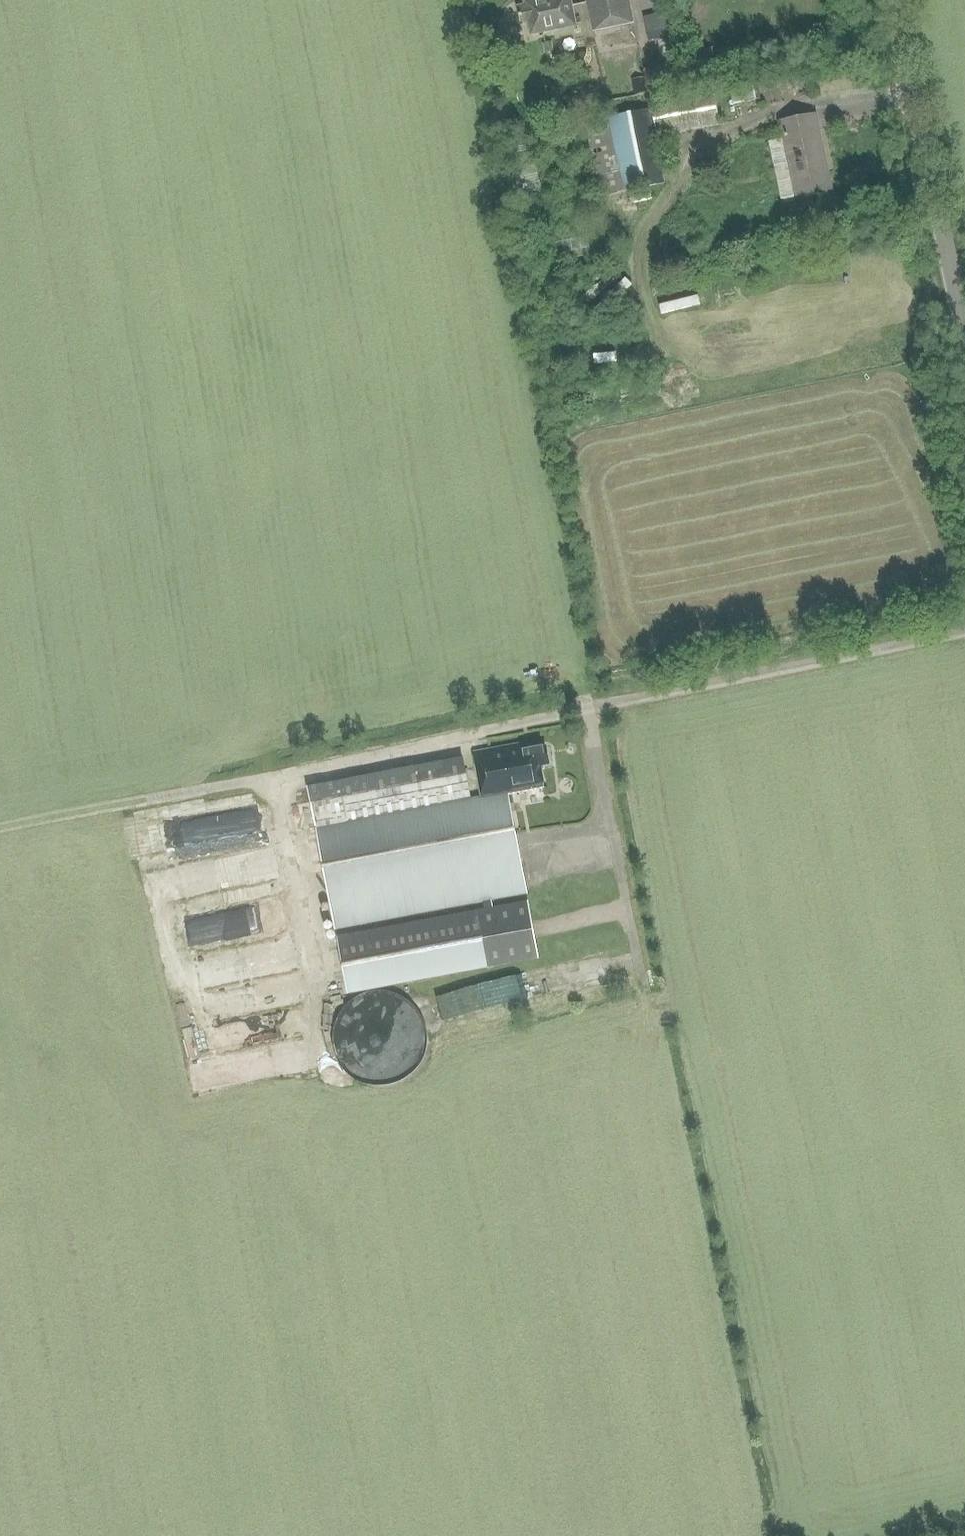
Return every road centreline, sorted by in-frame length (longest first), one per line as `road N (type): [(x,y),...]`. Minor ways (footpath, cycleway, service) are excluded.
road 1 (unclassified): [(964,325),(895,0)]

